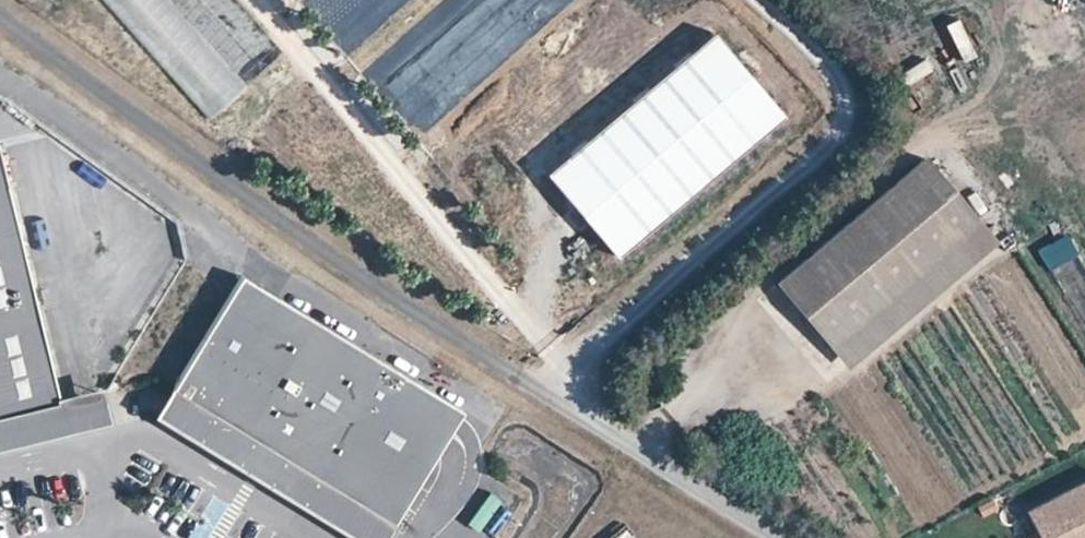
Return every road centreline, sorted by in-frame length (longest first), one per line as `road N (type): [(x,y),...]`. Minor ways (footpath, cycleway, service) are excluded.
road 1 (unclassified): [(0,19),(560,402),(781,537)]
road 2 (track): [(560,402),(634,312),(828,148),(842,118),(838,85),(756,0)]

